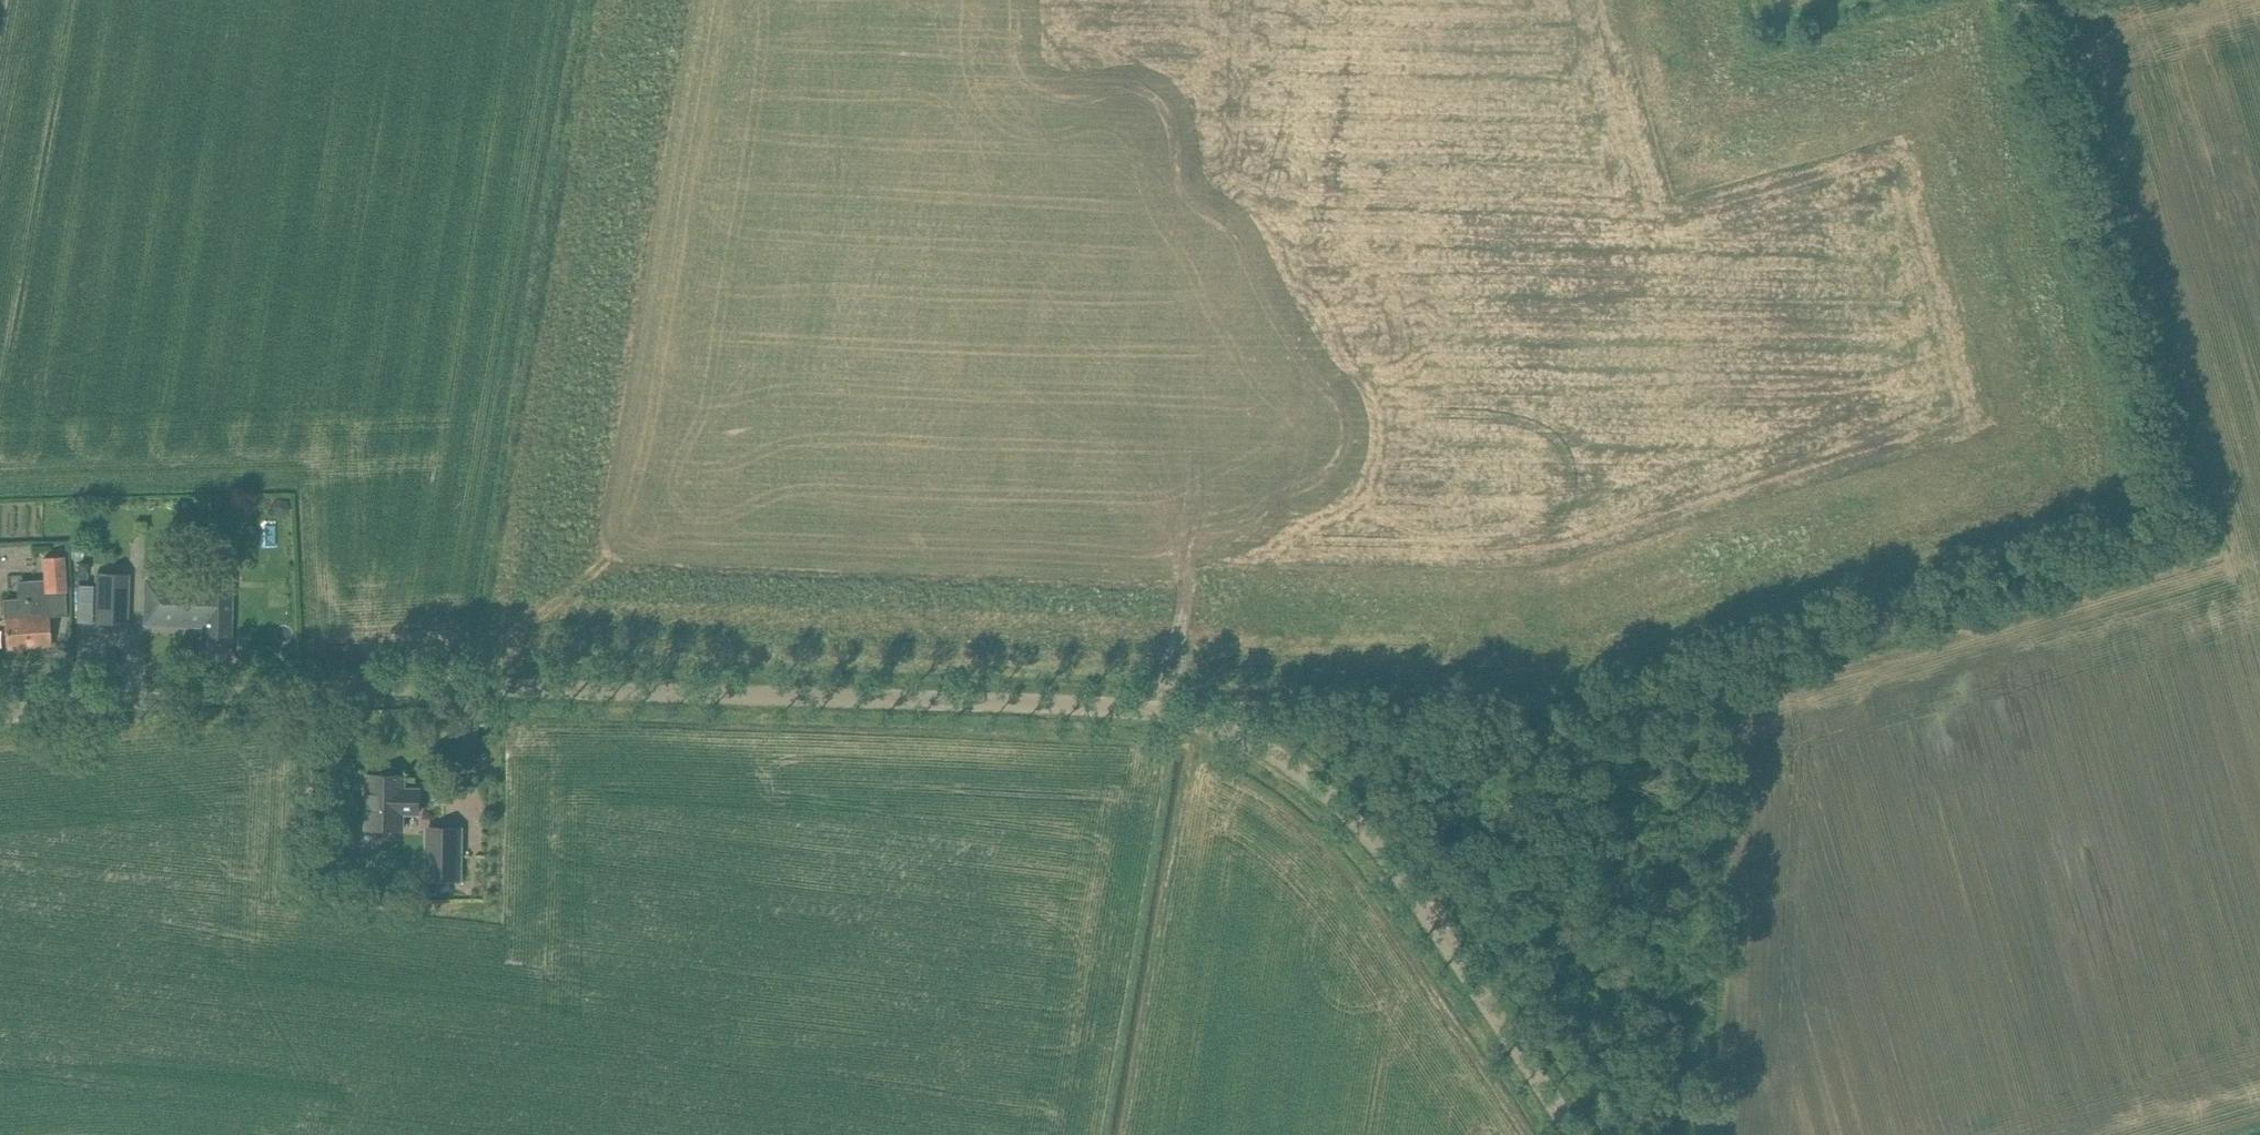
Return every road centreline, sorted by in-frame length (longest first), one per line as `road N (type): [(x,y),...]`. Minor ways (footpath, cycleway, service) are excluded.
road 1 (unclassified): [(1575,1134),(1360,821),(1278,757),(1166,712),(1112,704),(439,686),(0,712)]

